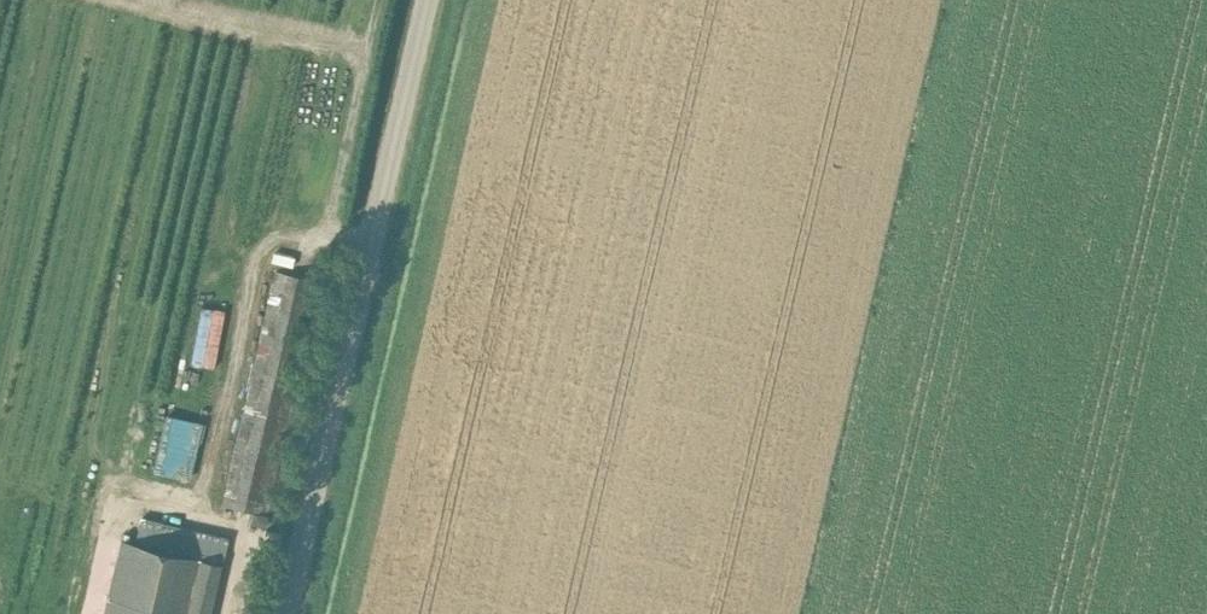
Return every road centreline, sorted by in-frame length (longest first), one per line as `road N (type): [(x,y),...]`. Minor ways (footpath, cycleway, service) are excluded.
road 1 (unclassified): [(285,613),(426,0)]

